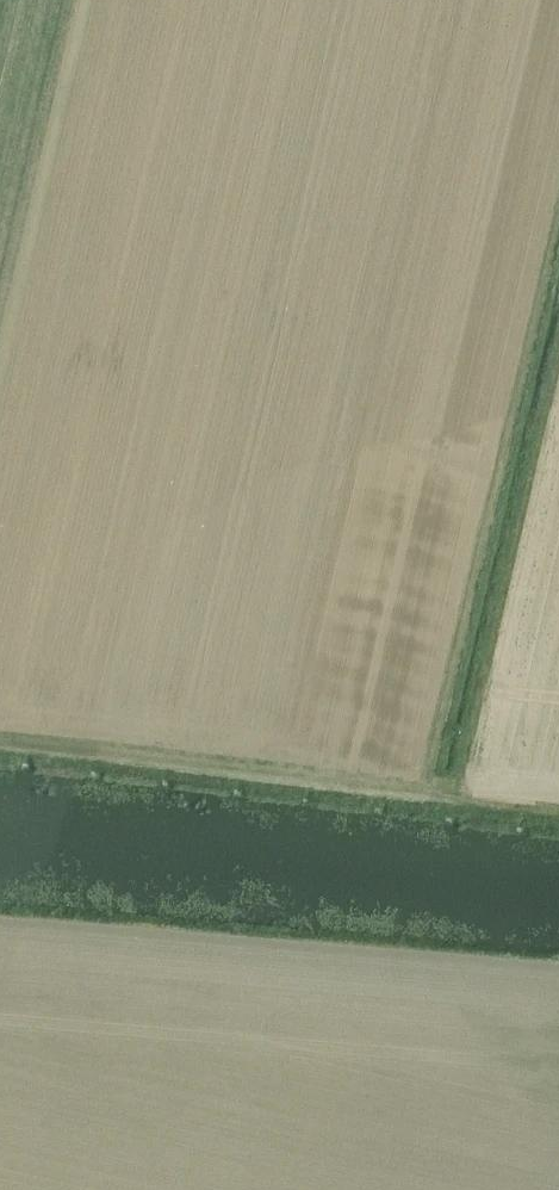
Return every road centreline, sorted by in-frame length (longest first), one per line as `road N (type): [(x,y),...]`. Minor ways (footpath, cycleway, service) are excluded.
road 1 (track): [(558,221),(429,788)]
road 2 (track): [(558,797),(306,777),(0,738)]
road 3 (track): [(558,965),(0,917)]
road 4 (track): [(457,790),(558,348)]

